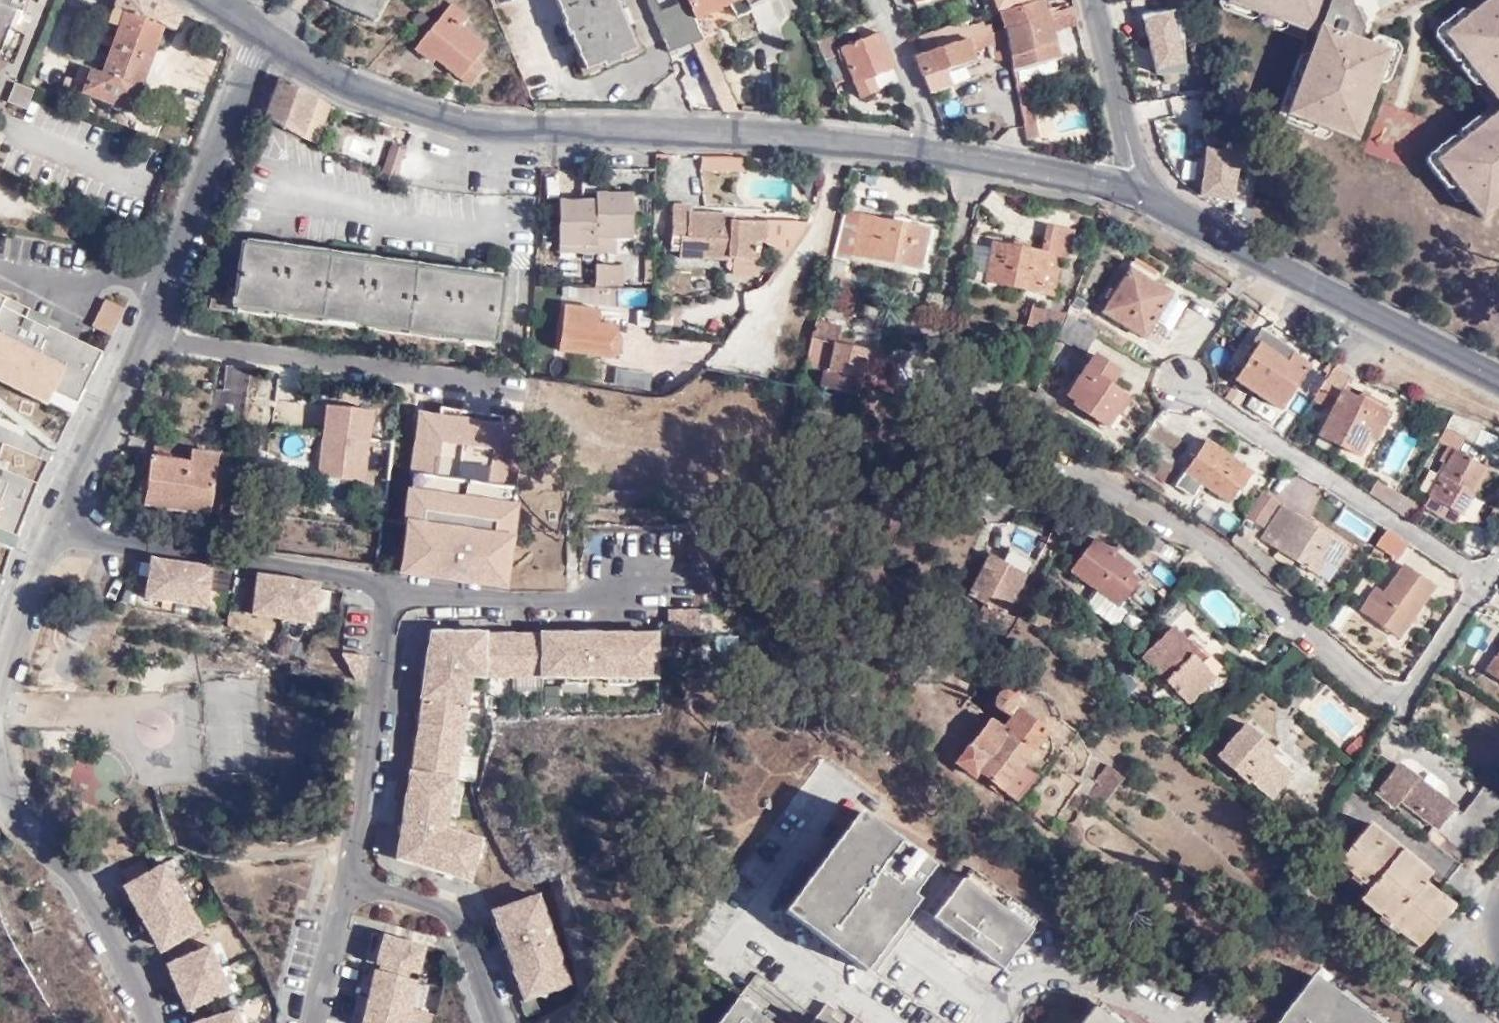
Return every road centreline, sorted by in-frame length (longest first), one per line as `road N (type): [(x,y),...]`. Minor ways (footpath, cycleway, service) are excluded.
road 1 (secondary): [(261,33),(357,88),(430,115),(564,131),(718,132),(926,150)]
road 2 (residential): [(346,880),(391,606),(386,595),(360,580),(105,545),(61,524)]
road 3 (residential): [(1068,474),(1130,492),(1361,687),(1400,699),(1485,577)]
road 4 (residential): [(261,33),(61,524)]
road 5 (track): [(937,711),(832,592),(818,545),(834,513),(864,495),(935,481),(1068,474)]
road 6 (secondary): [(1128,189),(1498,376)]
road 7 (residential): [(1184,385),(1485,577)]
road 8 (track): [(833,141),(819,244),(790,286),(747,312),(666,324)]
road 9 (residential): [(147,1022),(93,898),(0,784)]
road 10 (residential): [(492,1022),(457,920),(346,880)]
road 11 (secondary): [(926,150),(1128,189)]
road 12 (tertiary): [(1085,0),(1128,189)]
road 13 (residential): [(926,150),(927,125),(878,0)]
road 14 (residential): [(0,670),(61,524)]
road 15 (residential): [(312,1022),(346,880)]

